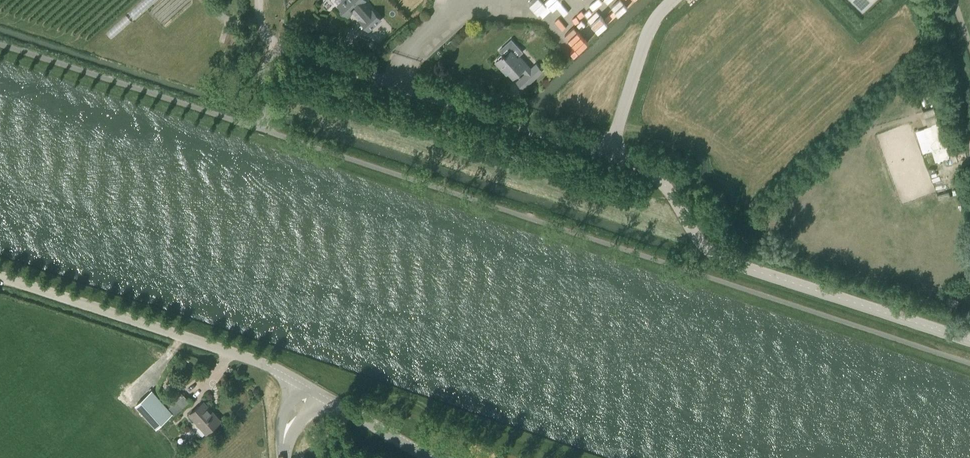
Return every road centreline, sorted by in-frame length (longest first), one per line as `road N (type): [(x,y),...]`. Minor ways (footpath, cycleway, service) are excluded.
road 1 (unclassified): [(969,339),(721,260),(657,178),(609,155)]
road 2 (unclassified): [(609,155),(275,47),(262,33),(258,0)]
road 3 (unclassified): [(312,388),(266,363),(0,277)]
road 4 (unclassified): [(609,155),(646,35),(672,0)]
road 5 (tertiary): [(433,457),(312,388)]
road 6 (track): [(969,131),(931,0)]

